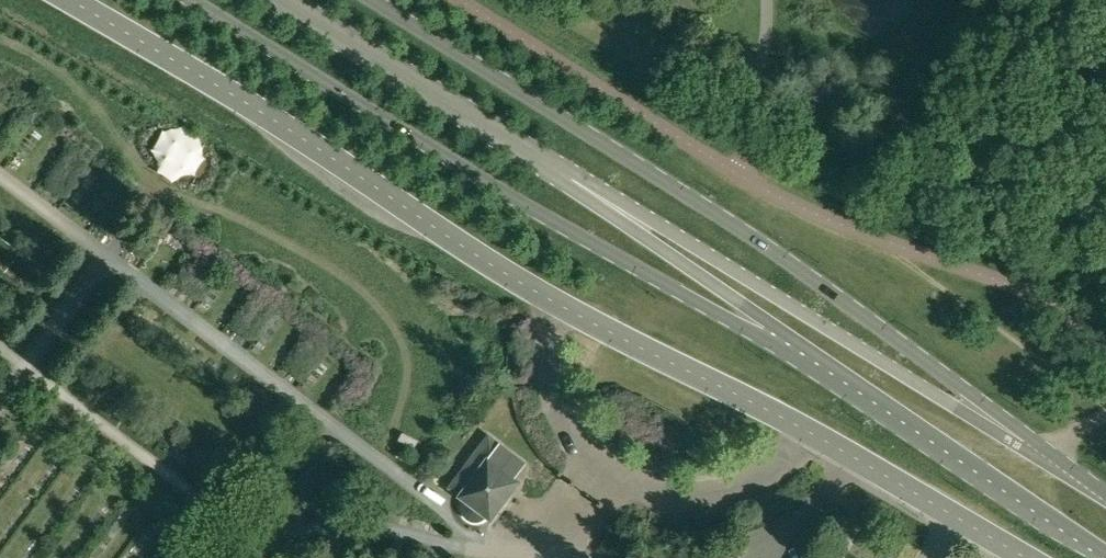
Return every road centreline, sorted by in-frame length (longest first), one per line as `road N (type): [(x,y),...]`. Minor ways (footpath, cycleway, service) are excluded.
road 1 (primary): [(195,0),(539,211),(852,390),(1105,554)]
road 2 (primary): [(1105,498),(781,252),(375,0)]
road 3 (unclassified): [(561,305),(70,0)]
road 4 (unclassified): [(561,305),(549,330),(552,394),(574,440),(623,482),(697,497),(730,493),(760,483),(803,428)]
road 5 (unclassified): [(803,428),(561,305)]
road 6 (unclassified): [(1028,557),(803,428)]

